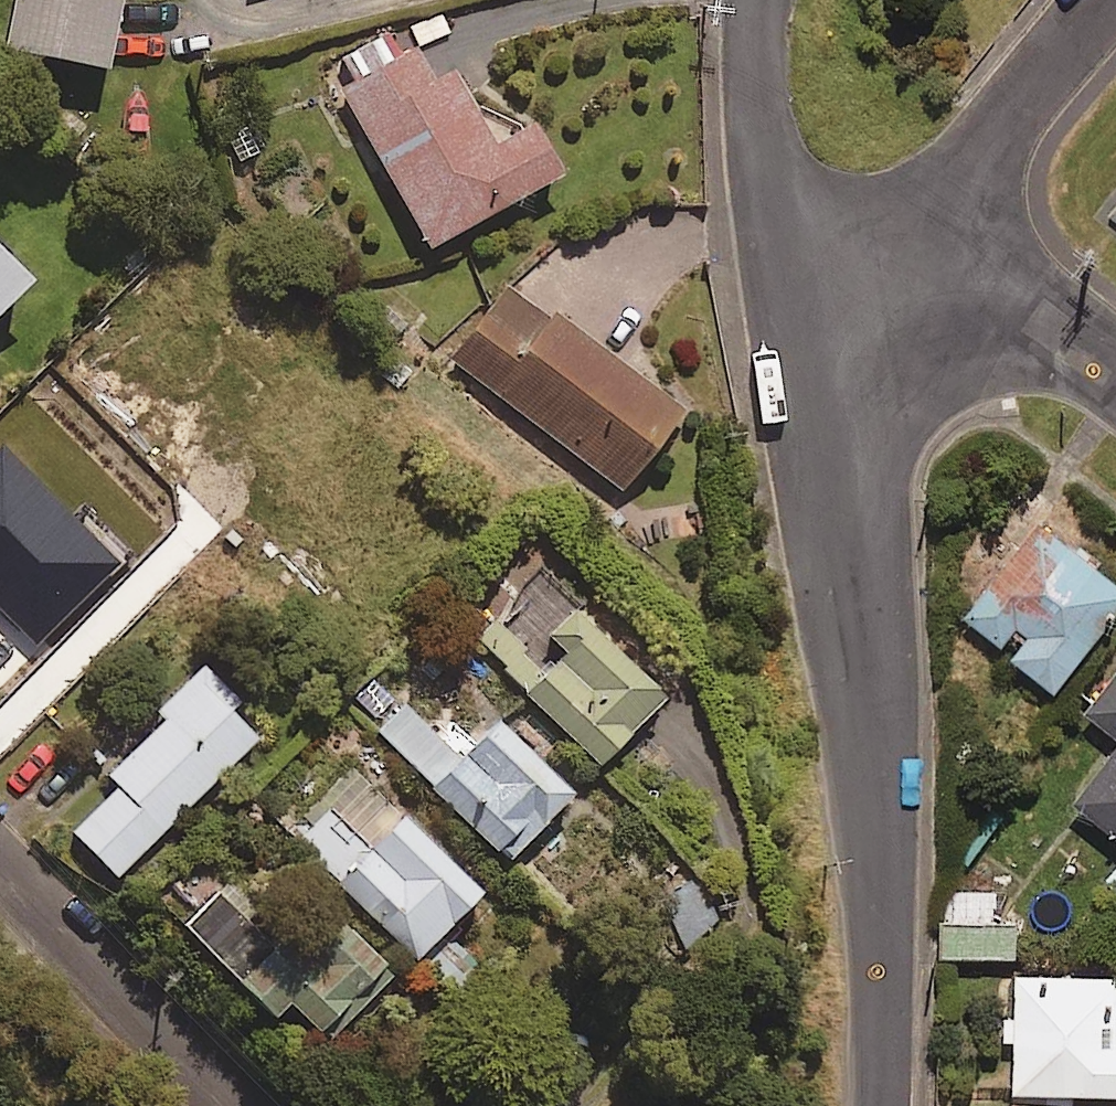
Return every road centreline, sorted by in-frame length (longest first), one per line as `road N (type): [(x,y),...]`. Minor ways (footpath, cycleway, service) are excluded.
road 1 (residential): [(884,1105),(878,756),(859,589),(816,371)]
road 2 (residential): [(816,371),(765,153),(758,0)]
road 3 (residential): [(216,1105),(0,869)]
road 4 (residential): [(920,232),(1109,0)]
road 5 (residential): [(920,232),(1115,378)]
road 6 (residential): [(816,371),(920,232)]

